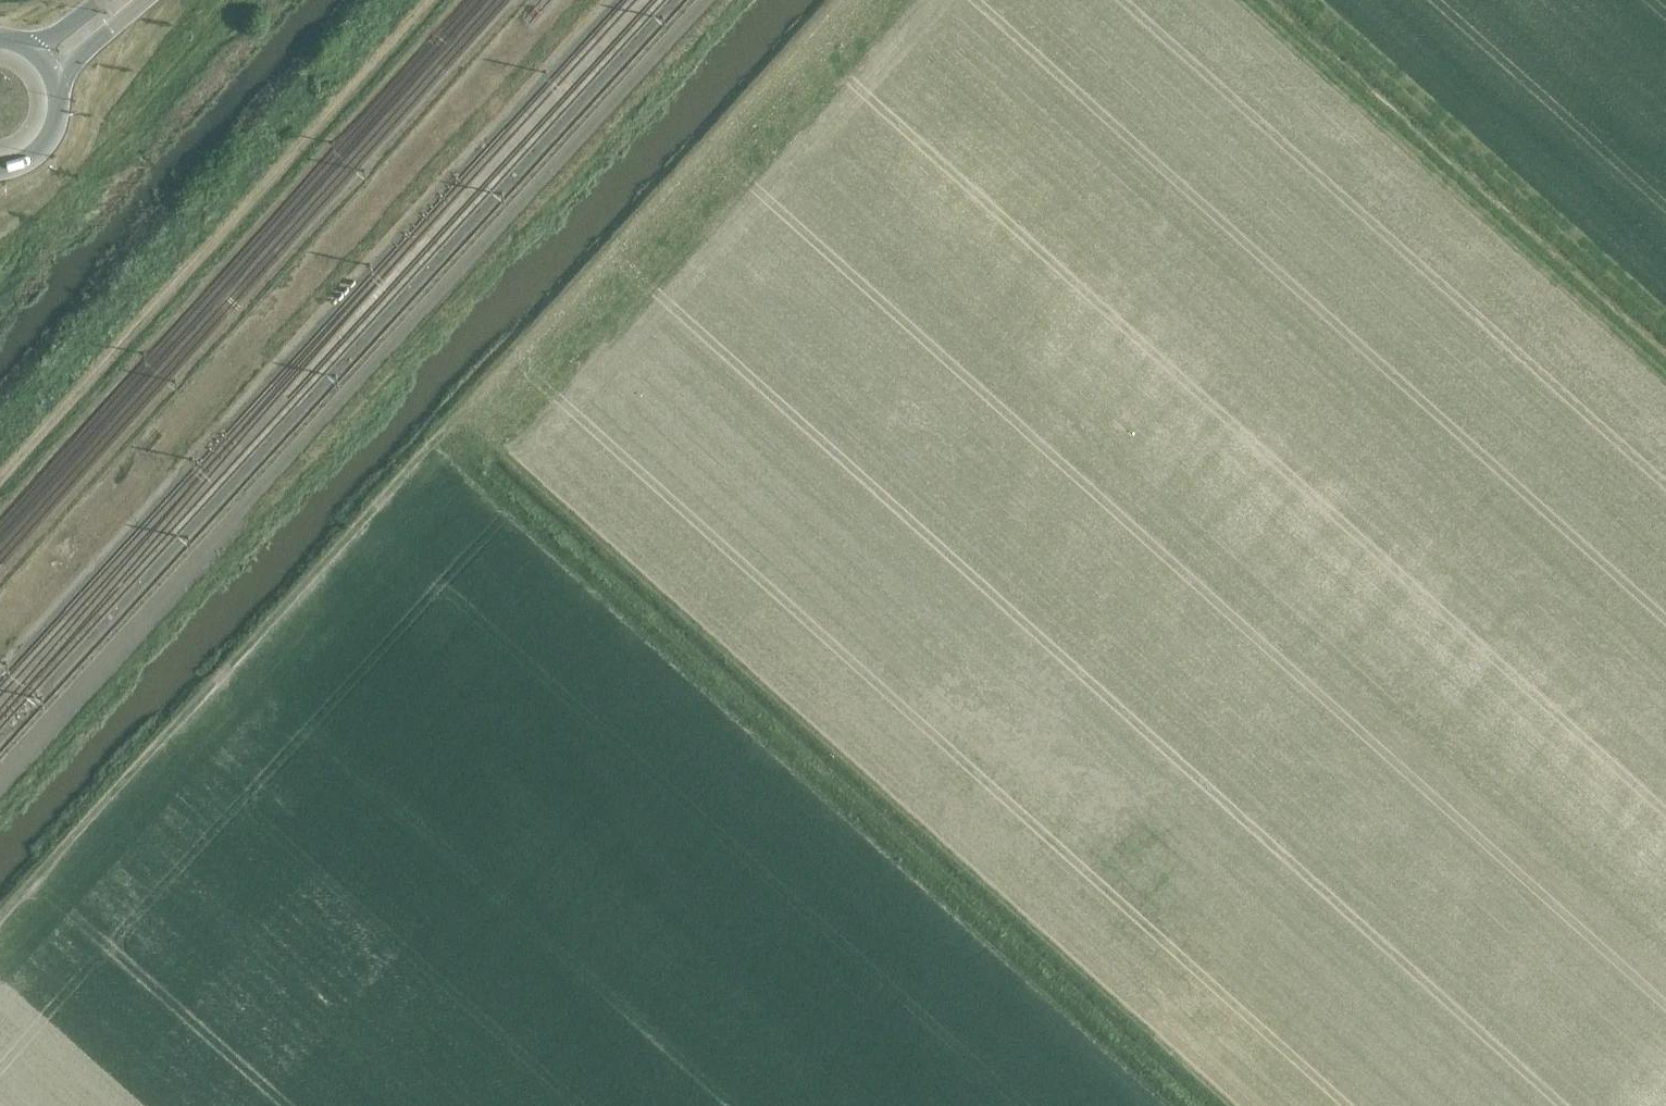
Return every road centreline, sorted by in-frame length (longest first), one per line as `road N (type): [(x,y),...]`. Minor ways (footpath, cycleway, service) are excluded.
road 1 (track): [(429,0),(0,480)]
road 2 (secondary): [(0,168),(46,142),(56,120),(54,78)]

